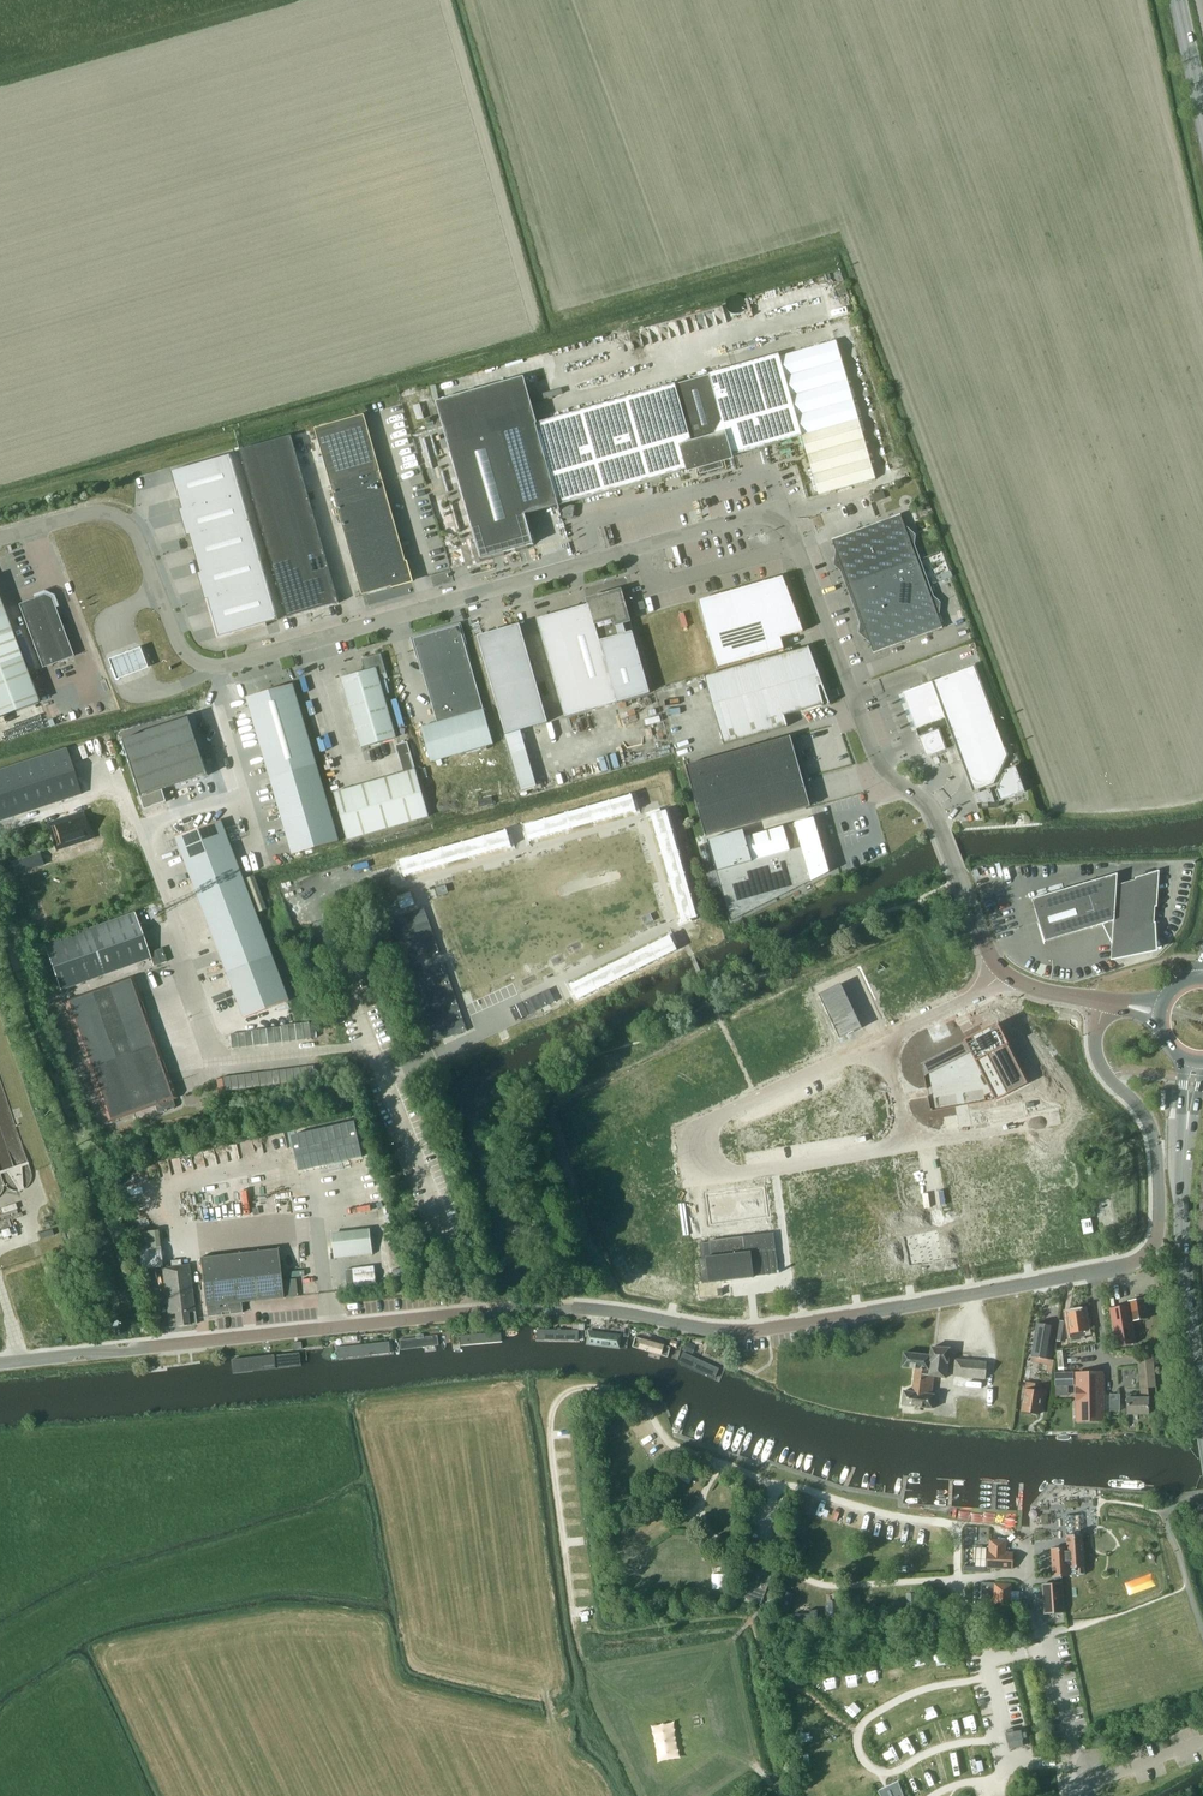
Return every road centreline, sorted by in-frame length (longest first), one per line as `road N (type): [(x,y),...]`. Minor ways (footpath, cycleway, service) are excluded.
road 1 (tertiary): [(0,1365),(547,1308),(610,1310),(706,1330),(768,1330),(1130,1263),(1158,1233),(1157,1155),(1147,1118),(1096,1057),(1102,1002)]
road 2 (unclassified): [(1003,973),(933,812),(874,756),(783,516),(763,512),(215,666),(181,648),(138,536),(122,519),(94,512),(0,538)]
road 3 (unclassified): [(883,1042),(693,1130),(705,1175),(912,1144)]
road 4 (primary): [(1202,1416),(1181,1212),(1193,1063)]
road 5 (unclassified): [(912,1144),(1056,1119)]
road 6 (unclassified): [(1003,973),(981,992),(883,1042)]
road 7 (unclassified): [(1087,1795),(1095,1776),(1202,1741)]

